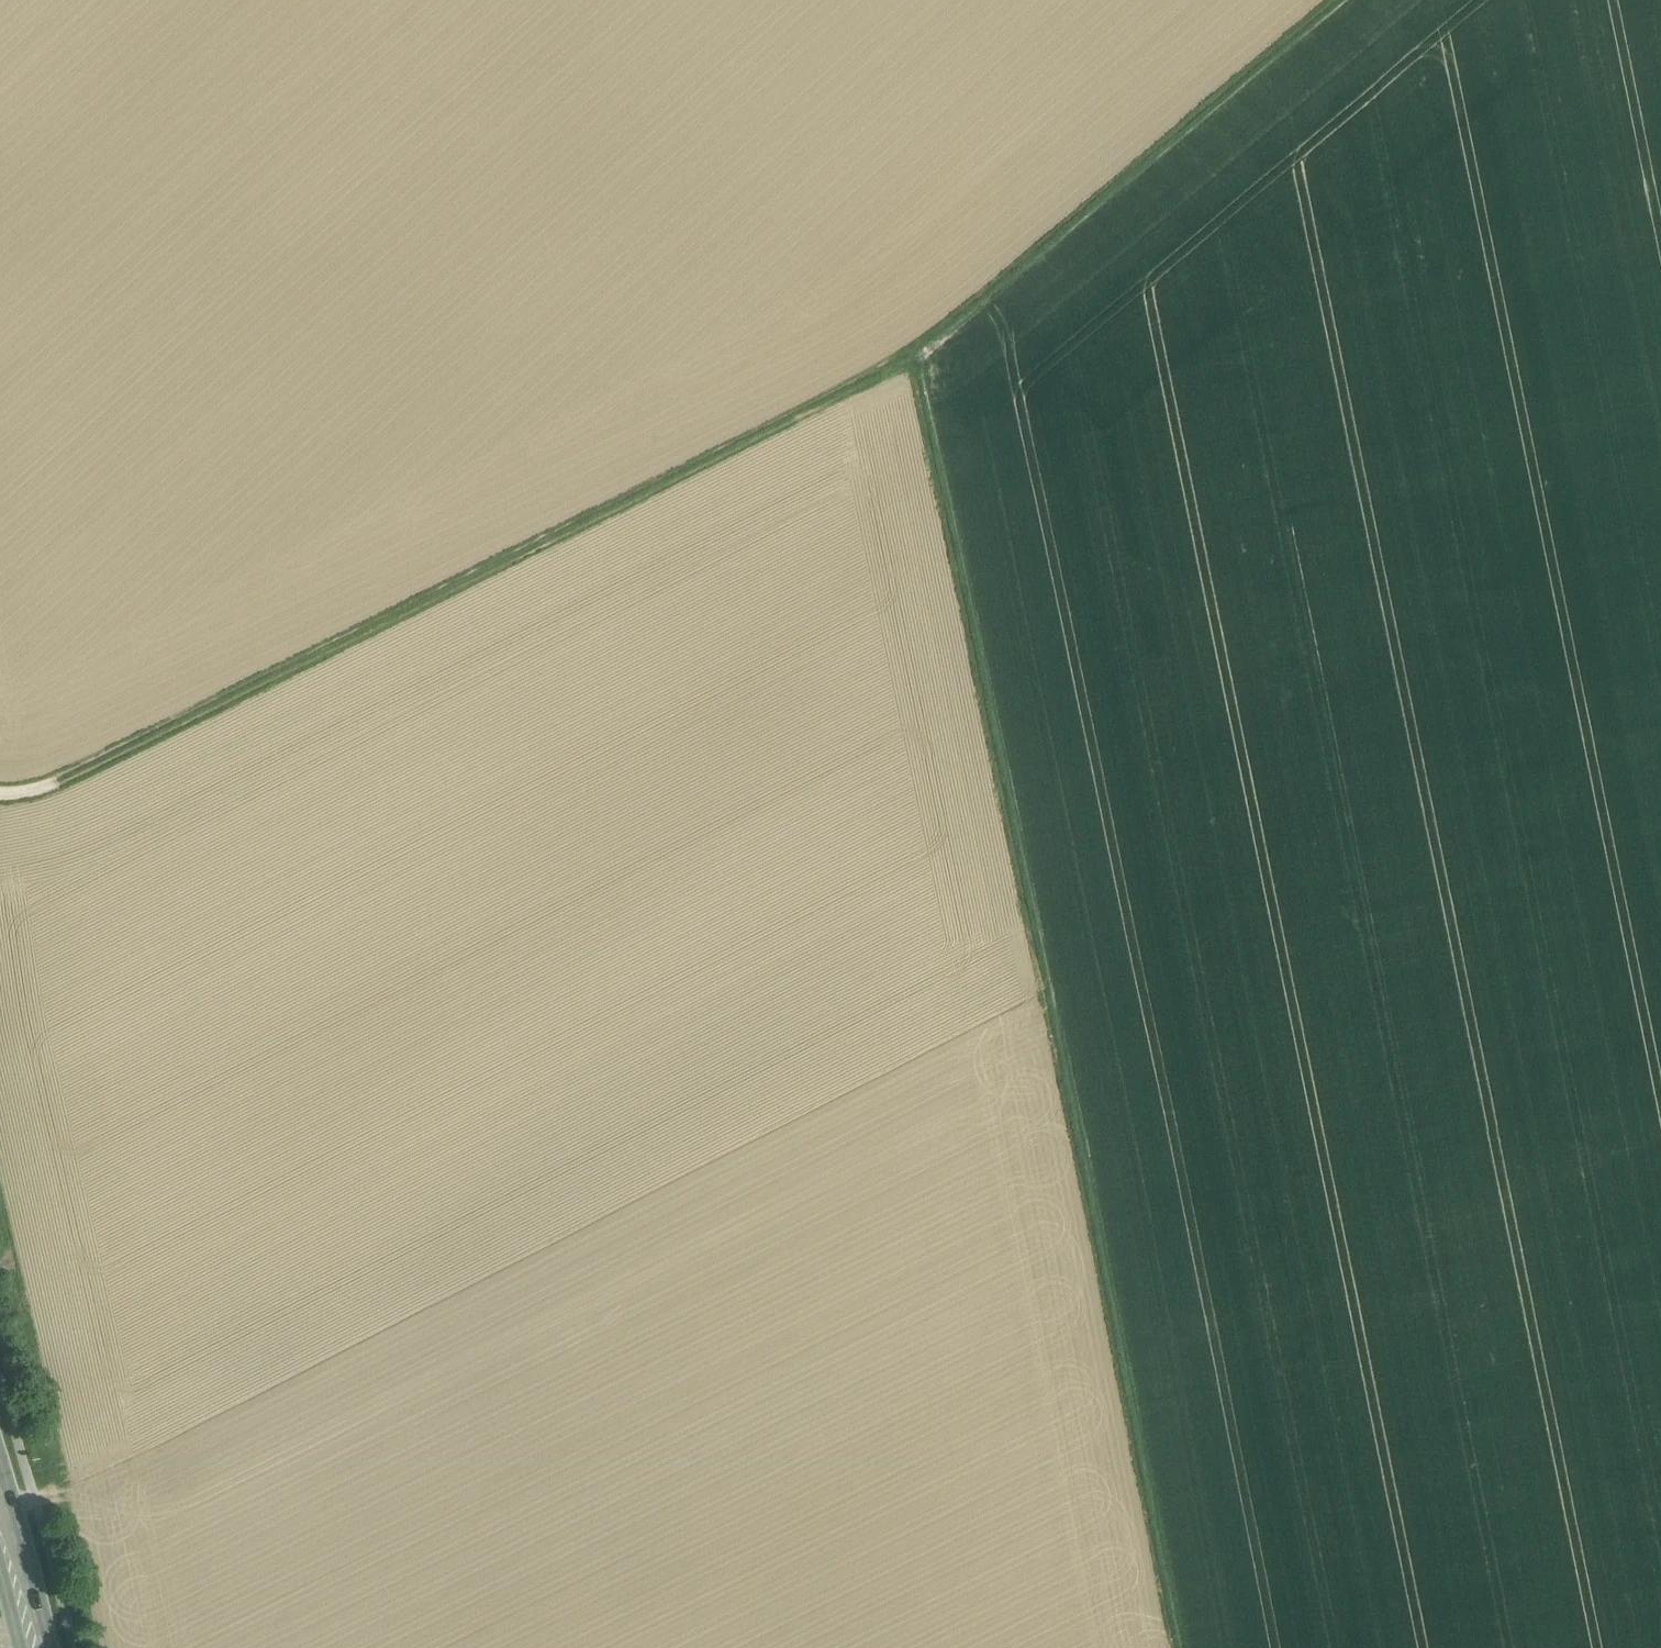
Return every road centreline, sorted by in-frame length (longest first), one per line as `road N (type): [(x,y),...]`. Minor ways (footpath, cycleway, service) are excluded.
road 1 (track): [(1337,0),(914,357),(54,785),(0,792)]
road 2 (track): [(914,357),(1177,1647)]
road 3 (secondary): [(40,1647),(0,1507)]

